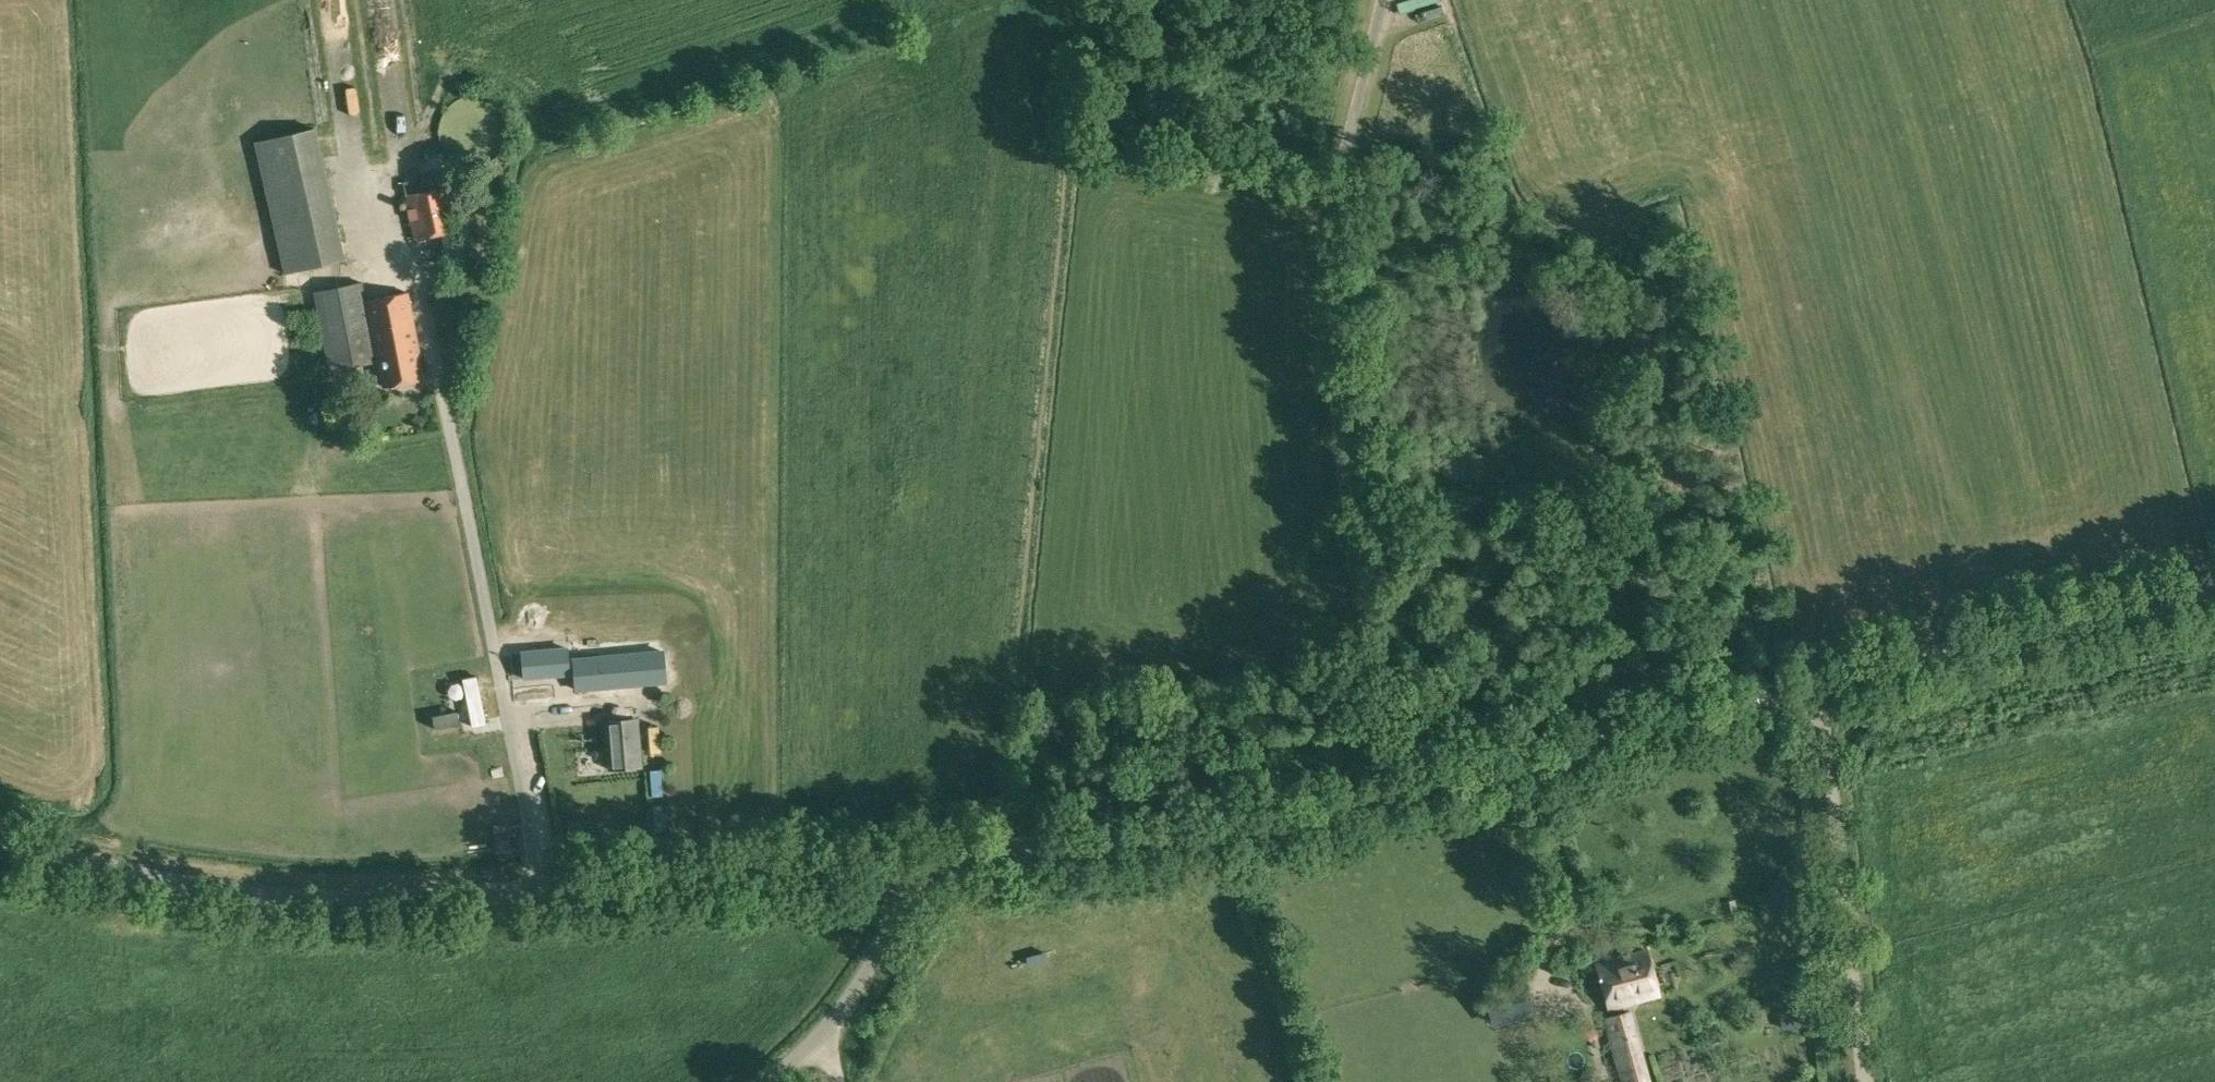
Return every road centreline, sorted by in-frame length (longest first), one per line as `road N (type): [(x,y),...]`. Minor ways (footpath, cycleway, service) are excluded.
road 1 (unclassified): [(909,859),(1187,830),(1819,692)]
road 2 (unclassified): [(909,859),(487,895),(321,900),(165,883),(0,835)]
road 3 (unclassified): [(1819,692),(2214,596)]
road 4 (unclassified): [(1865,1081),(1819,692)]
road 5 (unclassified): [(764,1081),(791,1063),(862,979),(886,940),(909,859)]

